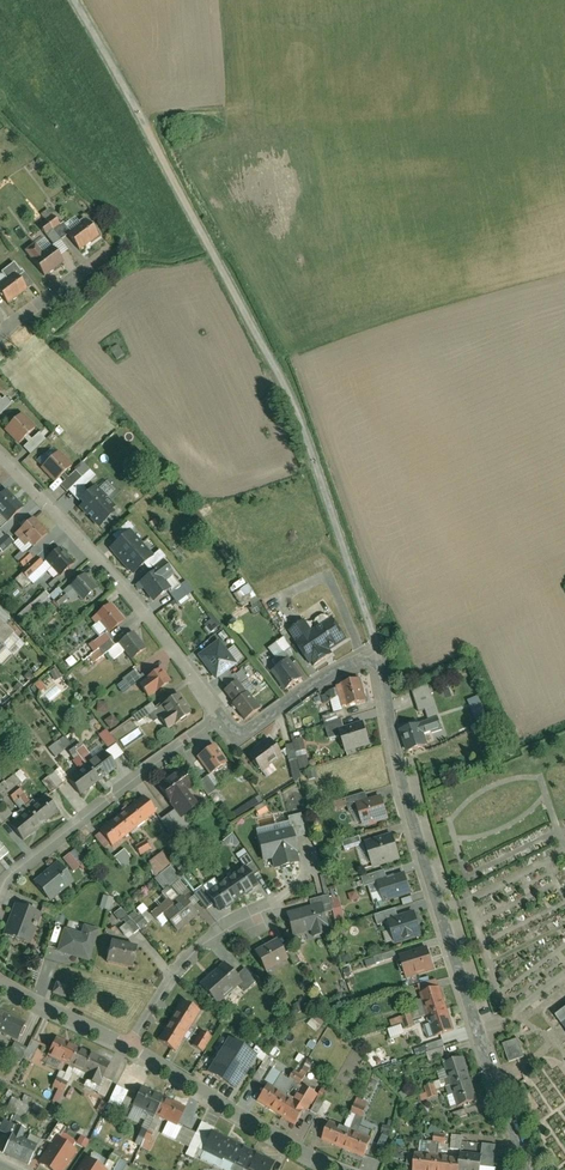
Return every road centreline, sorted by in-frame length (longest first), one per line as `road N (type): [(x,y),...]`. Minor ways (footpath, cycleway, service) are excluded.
road 1 (unclassified): [(80,0),(289,387),(377,653)]
road 2 (residential): [(531,1169),(407,808),(377,653)]
road 3 (residential): [(219,715),(151,620),(0,453)]
road 4 (residential): [(0,893),(219,715)]
road 5 (residential): [(339,1169),(130,1046)]
road 6 (residential): [(130,1046),(193,953),(270,905)]
road 7 (residential): [(377,653),(333,670),(248,731),(219,715)]
road 8 (residential): [(130,1046),(0,982)]
road 9 (residential): [(109,249),(0,337)]

